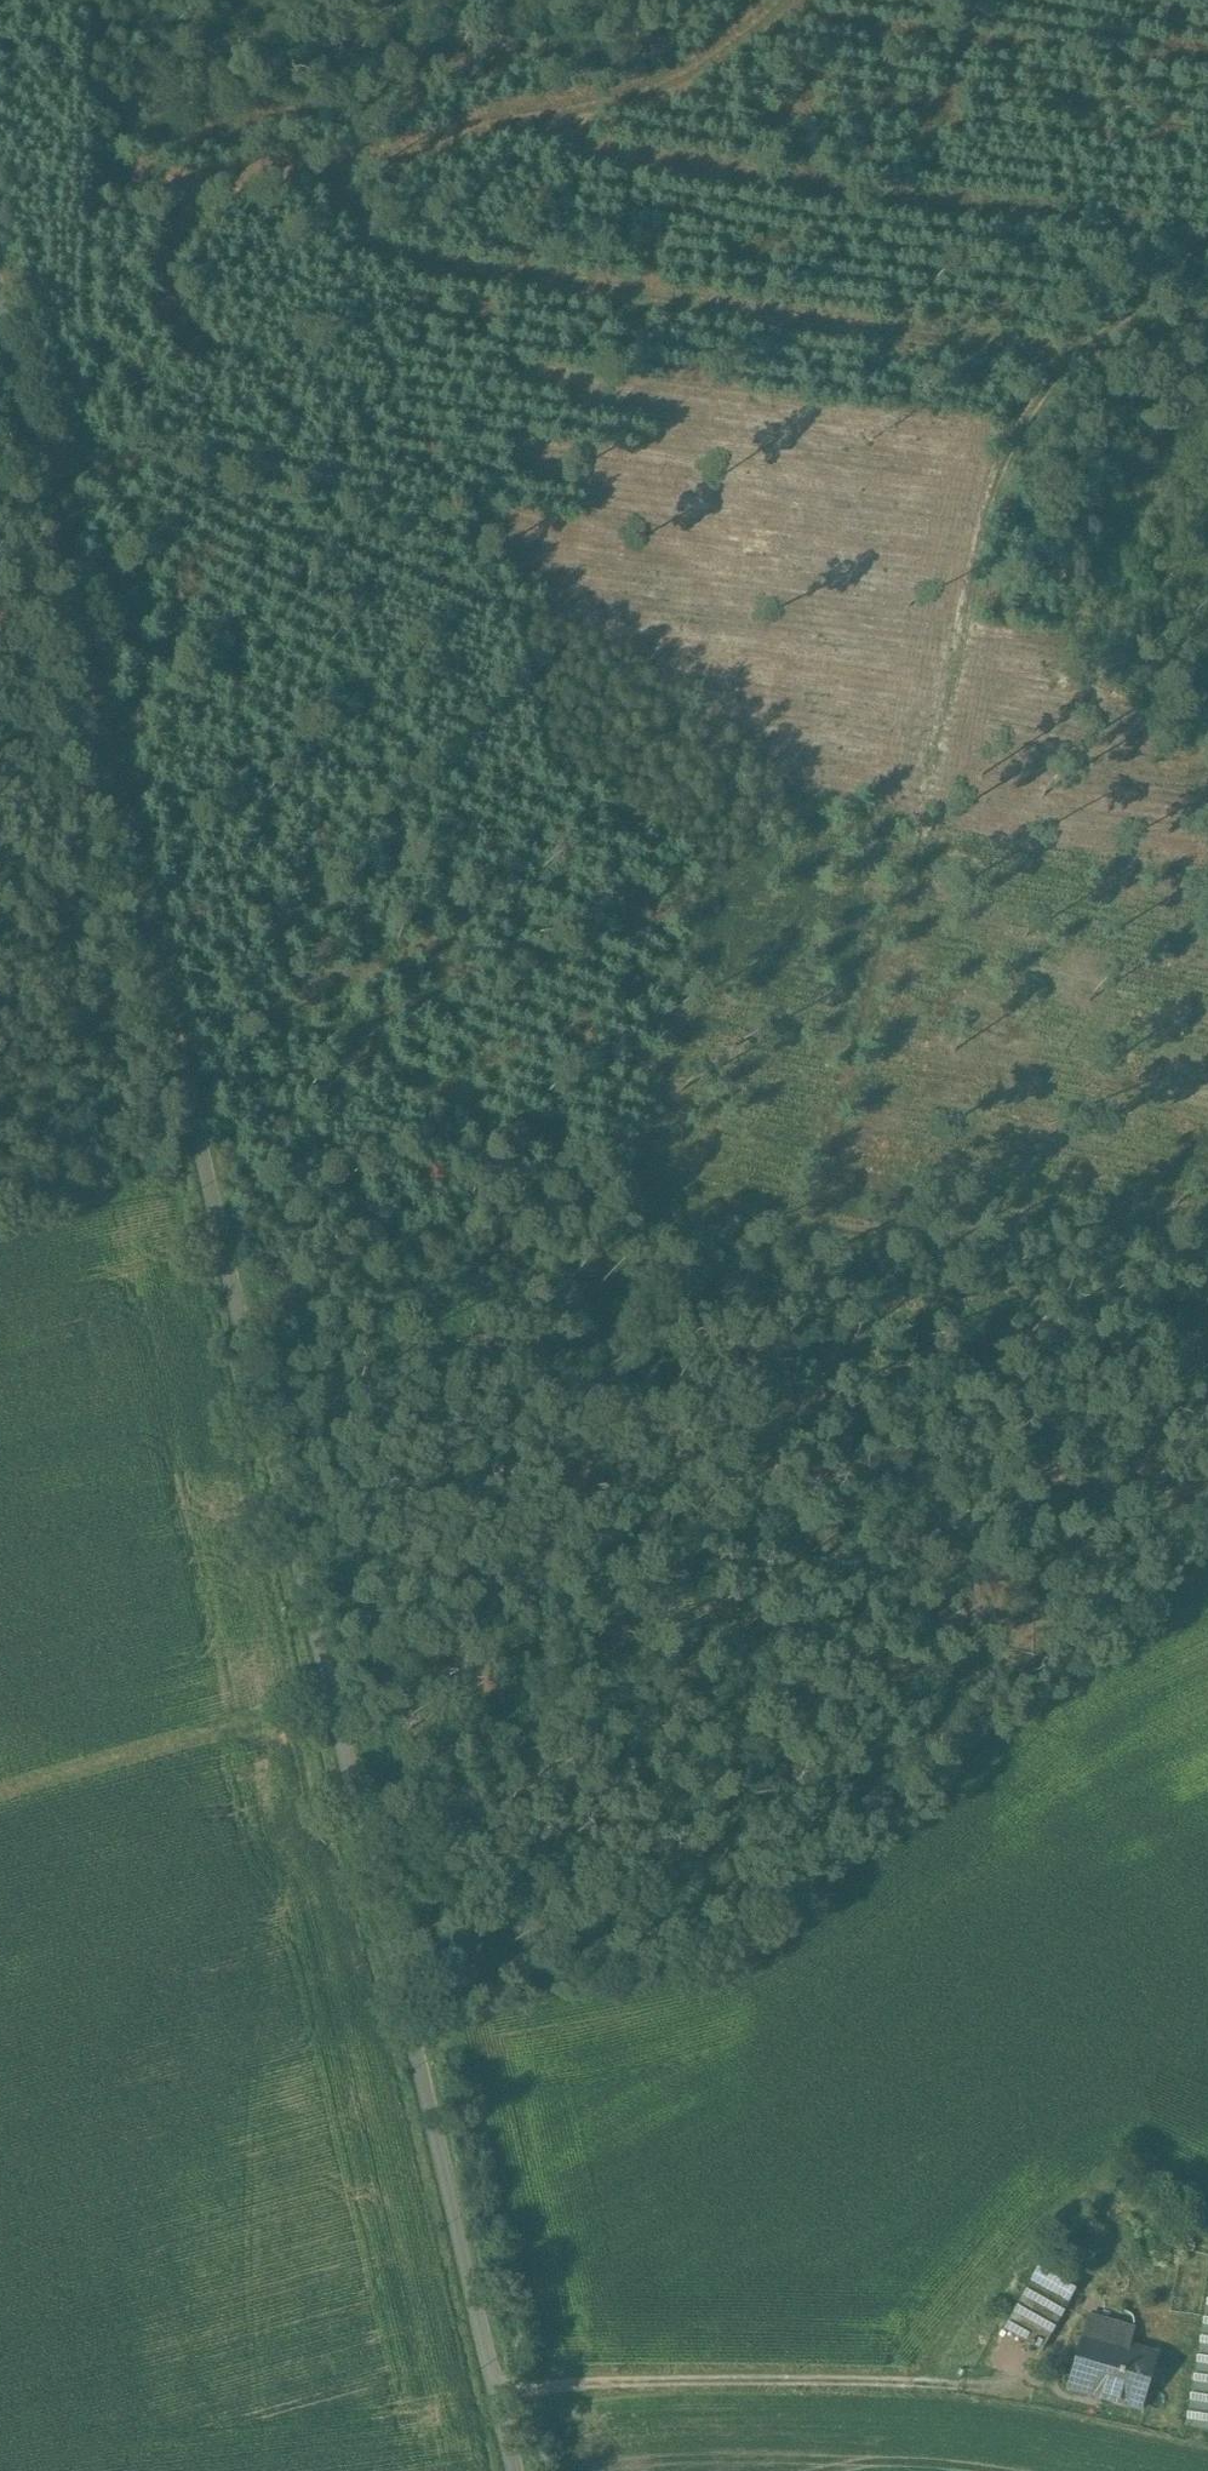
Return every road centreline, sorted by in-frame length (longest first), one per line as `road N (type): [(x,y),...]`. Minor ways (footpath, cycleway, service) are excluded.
road 1 (unclassified): [(495,2470),(0,329)]

